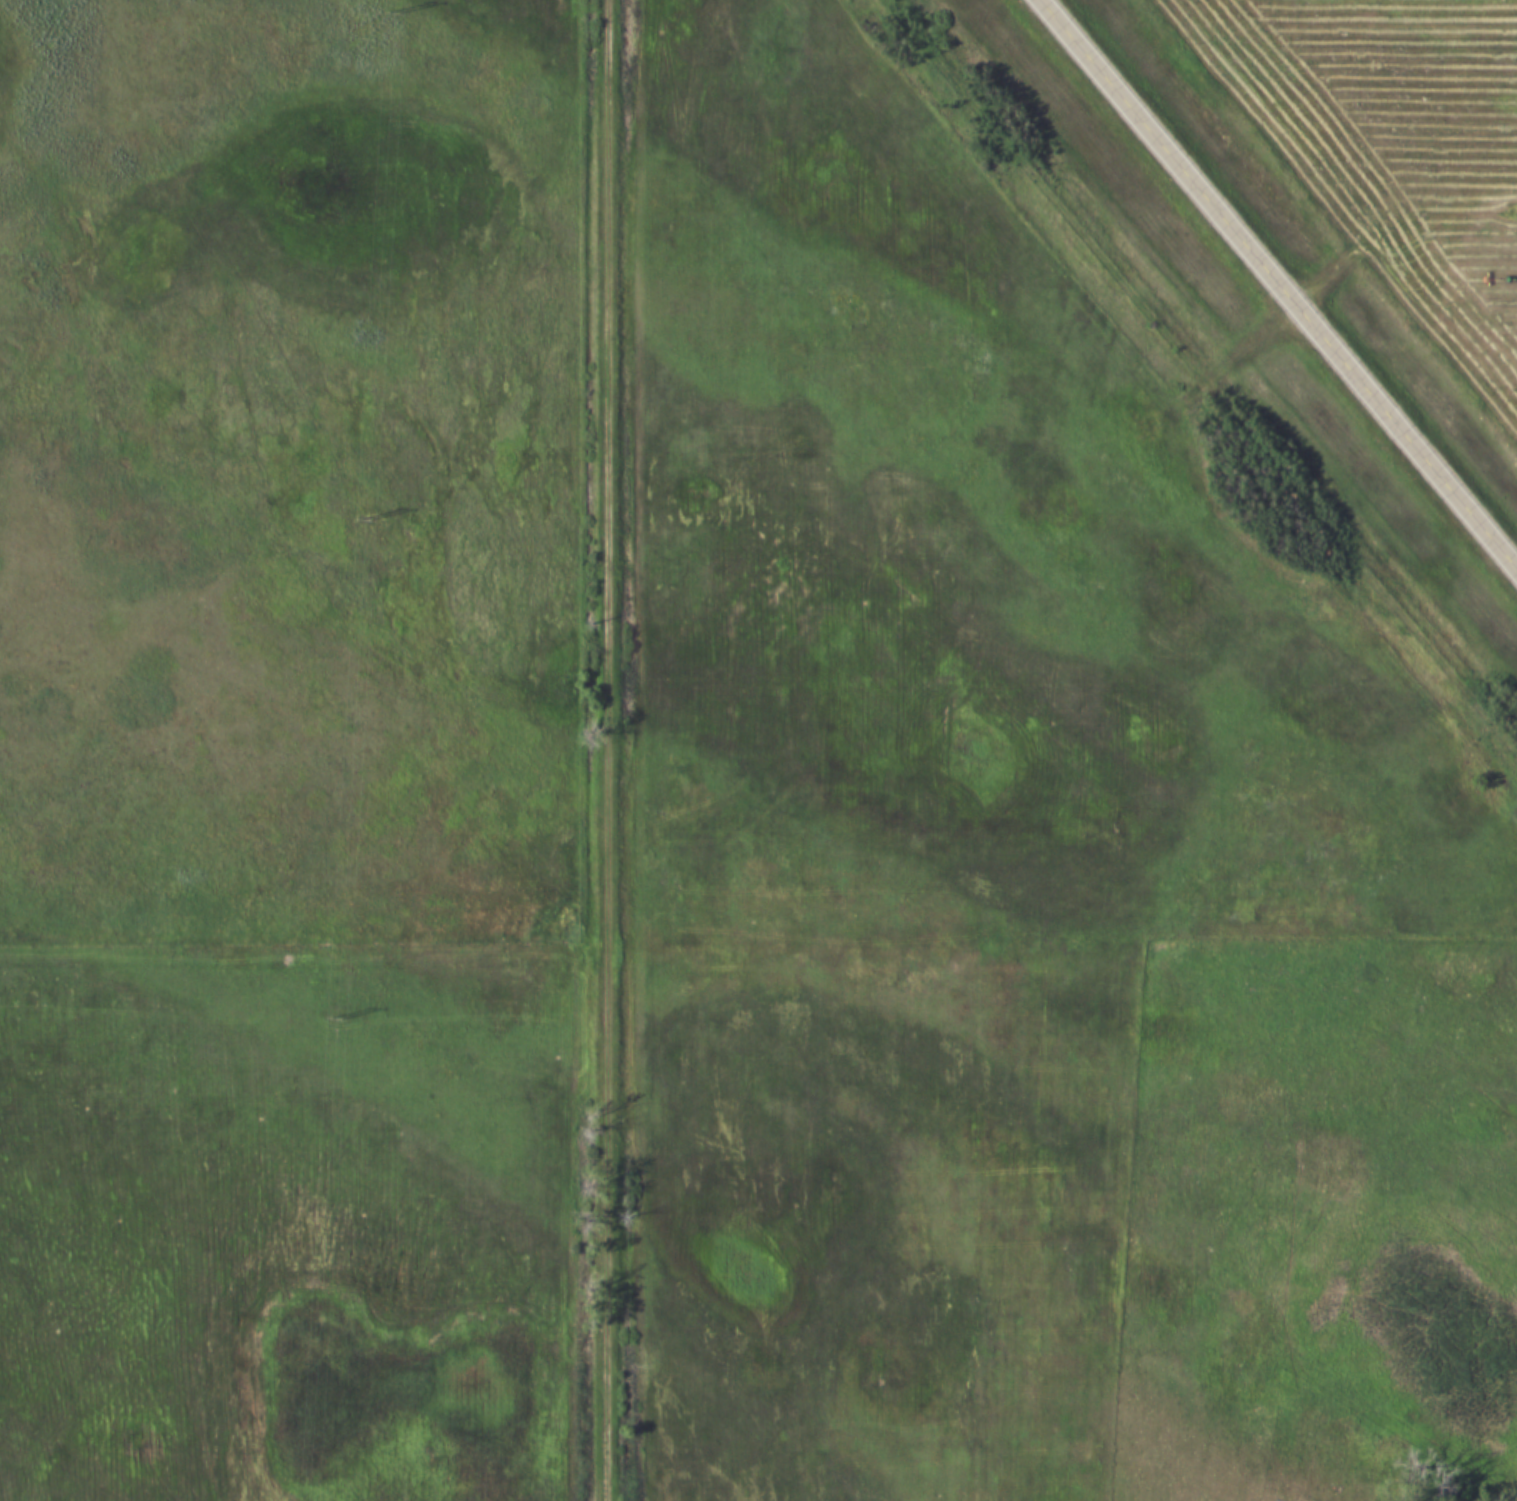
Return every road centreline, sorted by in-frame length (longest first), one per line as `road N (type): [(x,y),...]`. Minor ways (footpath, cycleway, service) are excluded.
road 1 (track): [(603,0),(606,1500)]
road 2 (secondary): [(1516,563),(1045,0)]
road 3 (track): [(1161,421),(1299,304)]

